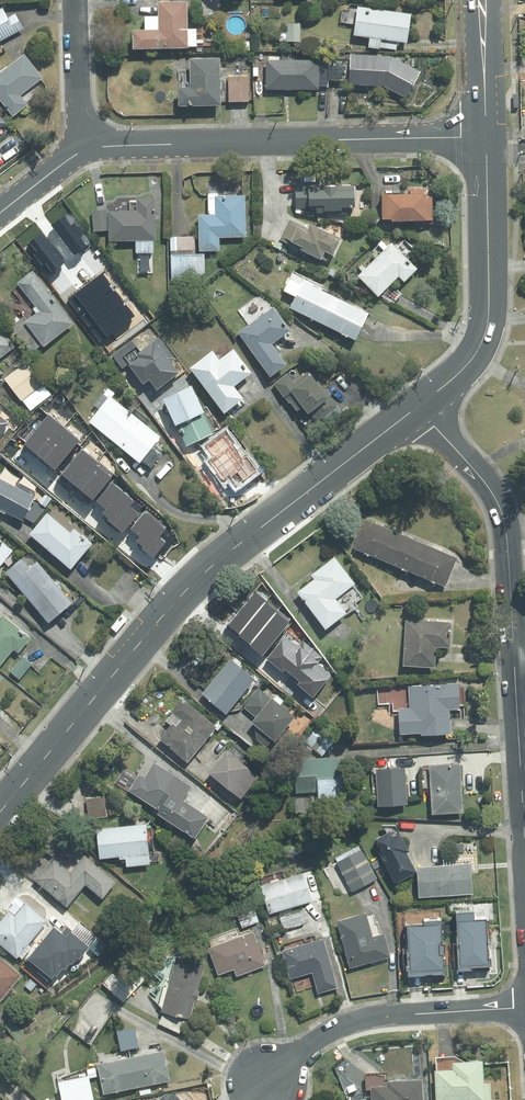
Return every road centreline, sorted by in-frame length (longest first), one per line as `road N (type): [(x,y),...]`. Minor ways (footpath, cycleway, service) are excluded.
road 1 (secondary): [(418,406),(188,589),(0,812)]
road 2 (residential): [(485,136),(91,149)]
road 3 (secondary): [(485,136),(486,330),(471,362),(418,406)]
road 4 (residential): [(261,1089),(300,1052),(356,1024),(524,1008)]
road 5 (tertiary): [(514,654),(502,513),(489,487),(418,406)]
road 6 (tertiary): [(524,826),(514,654)]
road 7 (residential): [(75,0),(78,90),(91,149)]
road 8 (secondary): [(482,0),(485,136)]

